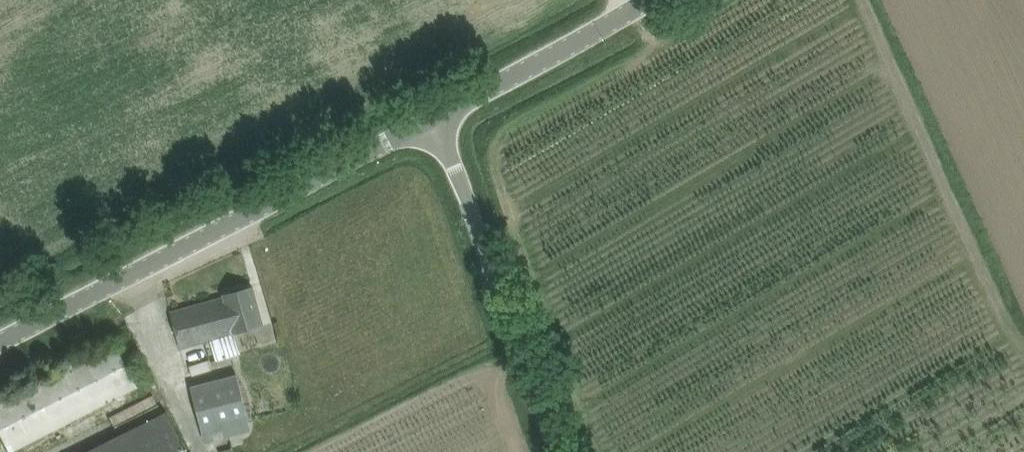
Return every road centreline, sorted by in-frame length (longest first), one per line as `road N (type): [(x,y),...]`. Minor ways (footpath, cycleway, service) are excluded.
road 1 (unclassified): [(0,338),(440,117)]
road 2 (tertiary): [(556,451),(440,117)]
road 3 (unclassified): [(440,117),(646,0)]

